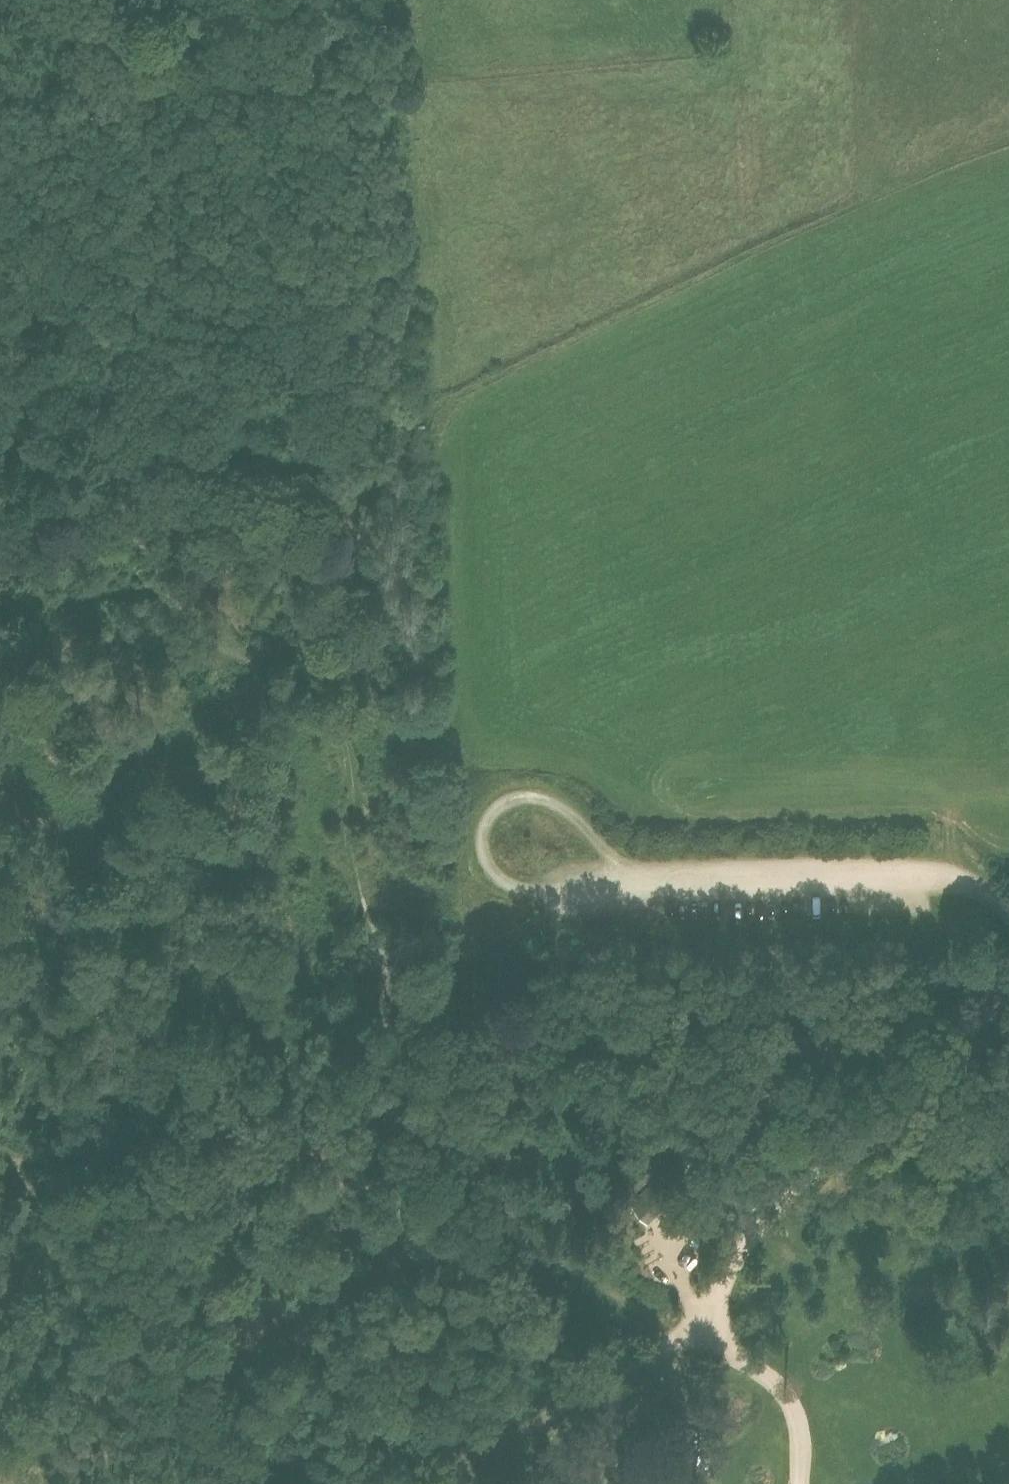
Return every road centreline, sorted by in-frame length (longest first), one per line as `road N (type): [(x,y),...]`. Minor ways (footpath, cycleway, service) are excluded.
road 1 (track): [(1008,1027),(885,1106),(750,1243)]
road 2 (track): [(617,881),(561,807),(523,789),(479,802),(466,837),(485,873),(525,889)]
road 3 (track): [(423,1483),(672,1342)]
road 4 (track): [(746,876),(958,874),(1008,913)]
road 5 (track): [(525,889),(746,876)]
road 6 (track): [(700,1315),(782,1393),(797,1429),(800,1483)]

